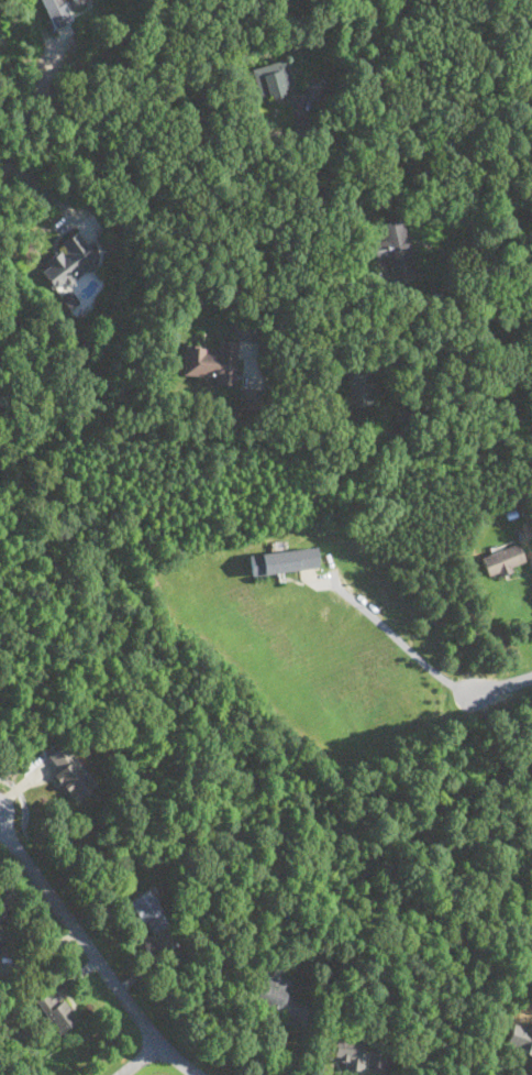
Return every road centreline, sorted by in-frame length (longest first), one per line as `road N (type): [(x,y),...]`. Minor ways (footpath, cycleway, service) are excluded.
road 1 (residential): [(197,1074),(160,1043),(0,824)]

